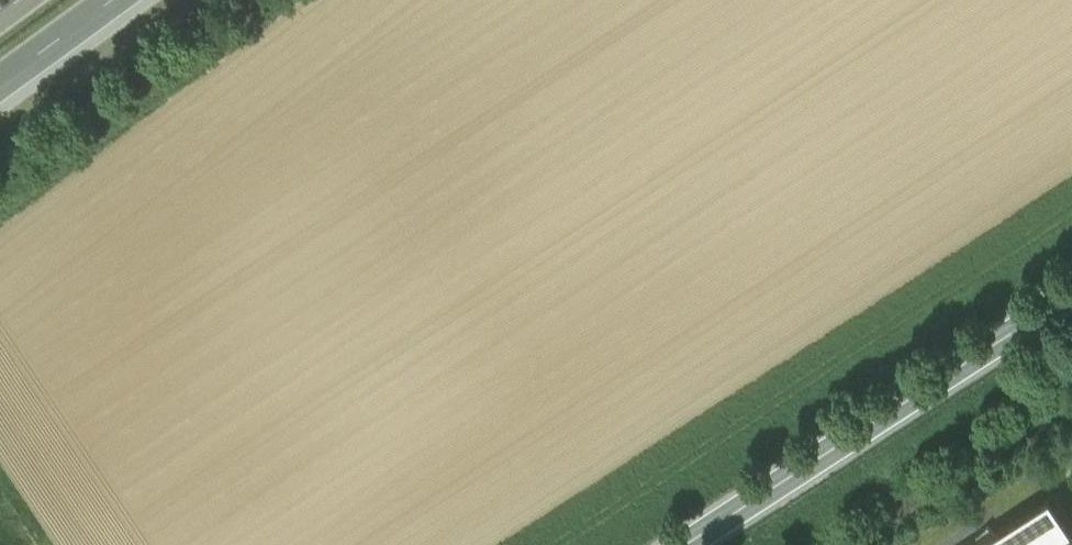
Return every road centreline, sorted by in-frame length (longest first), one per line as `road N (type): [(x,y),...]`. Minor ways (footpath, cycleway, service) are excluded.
road 1 (secondary): [(1071,295),(688,544)]
road 2 (motorway): [(0,89),(124,0)]

